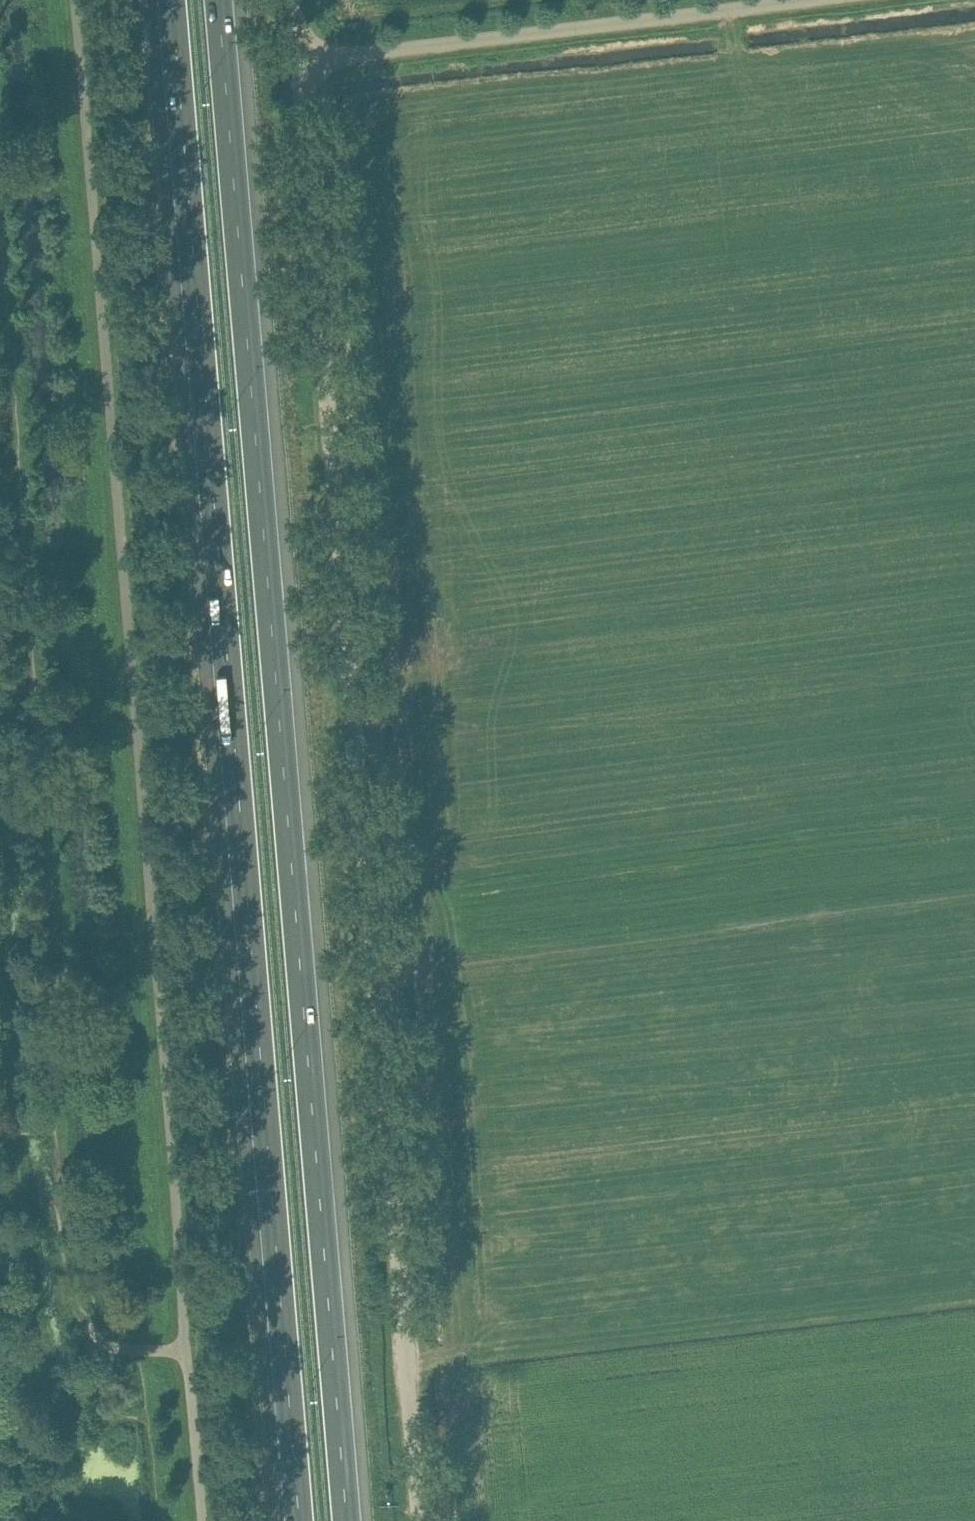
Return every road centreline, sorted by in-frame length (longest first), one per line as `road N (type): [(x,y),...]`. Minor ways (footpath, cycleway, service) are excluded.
road 1 (motorway): [(170,0),(300,1520)]
road 2 (motorway): [(346,1520),(229,0)]
road 3 (unclassified): [(429,1520),(297,60)]
road 4 (unclassified): [(297,60),(810,0)]

